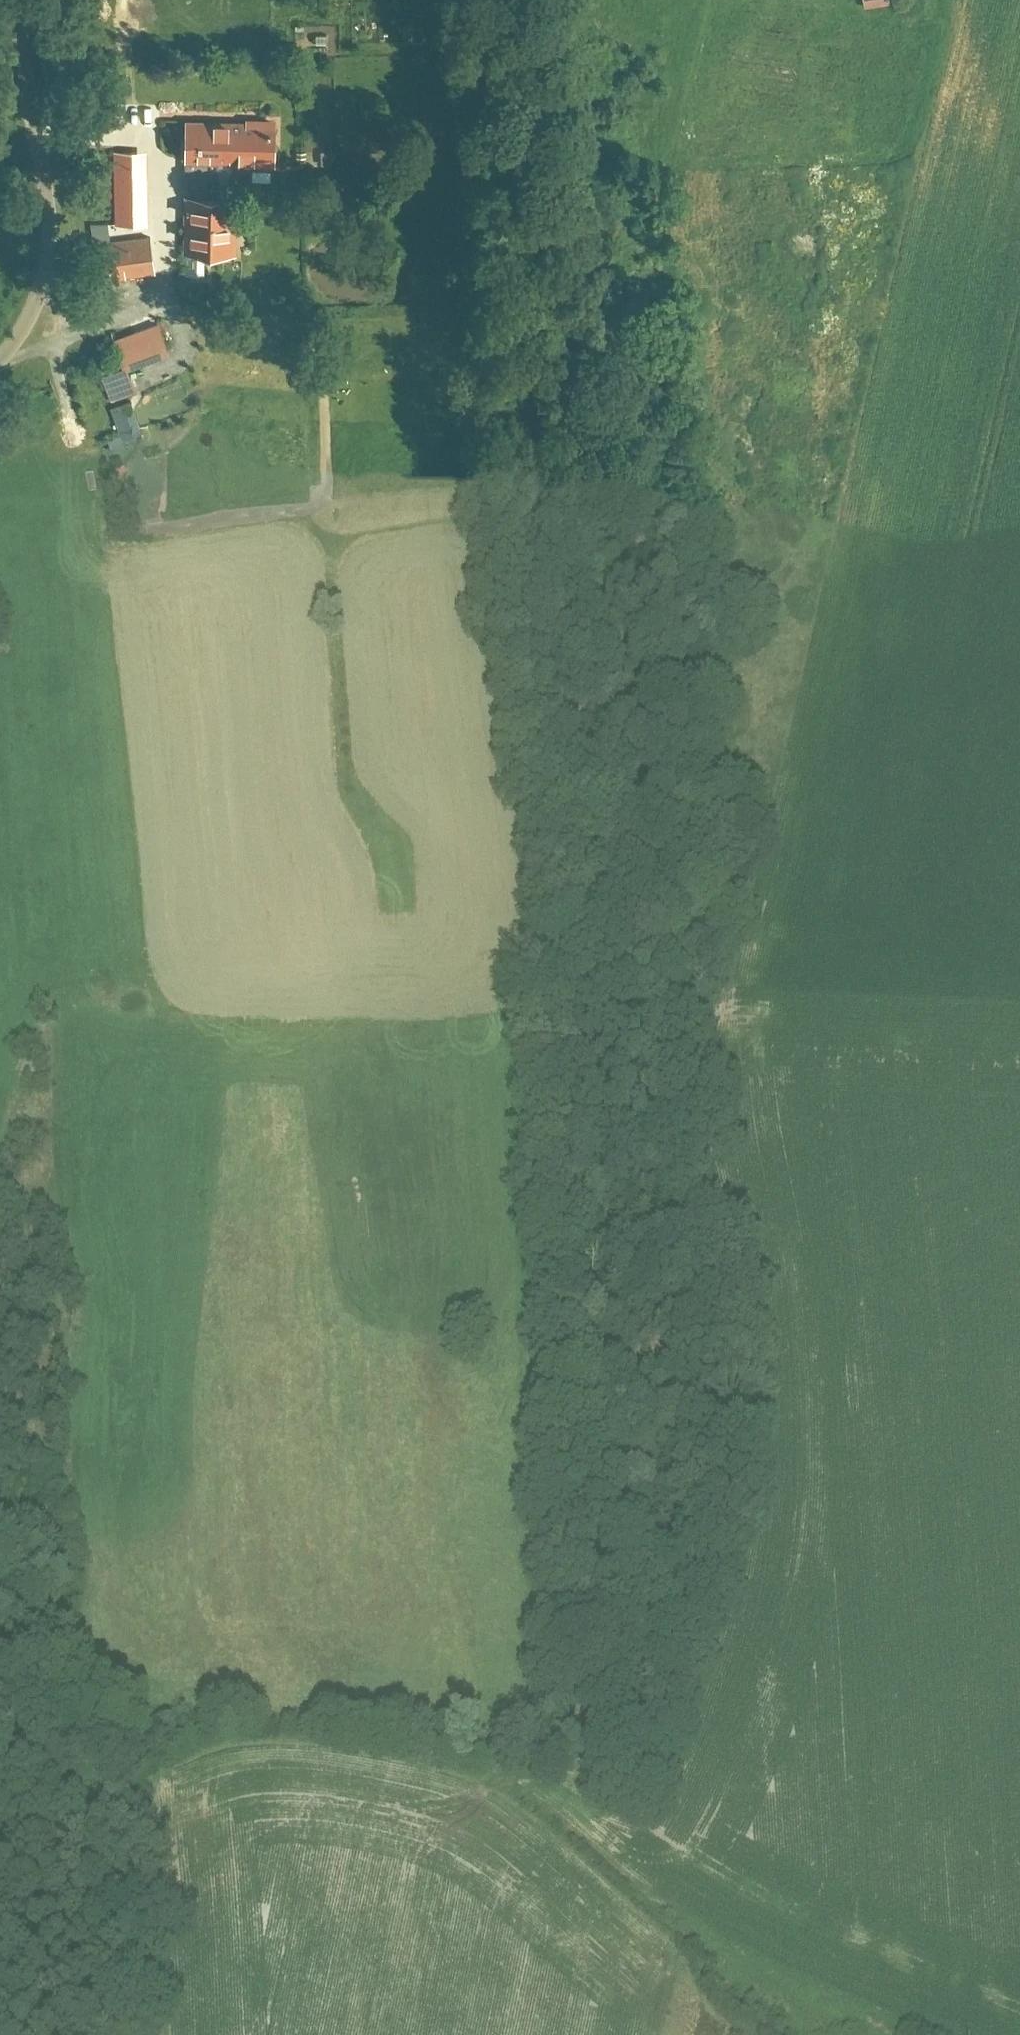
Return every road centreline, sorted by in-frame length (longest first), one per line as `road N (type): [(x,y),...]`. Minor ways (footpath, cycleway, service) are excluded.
road 1 (residential): [(0,361),(28,323),(50,243),(12,0)]

